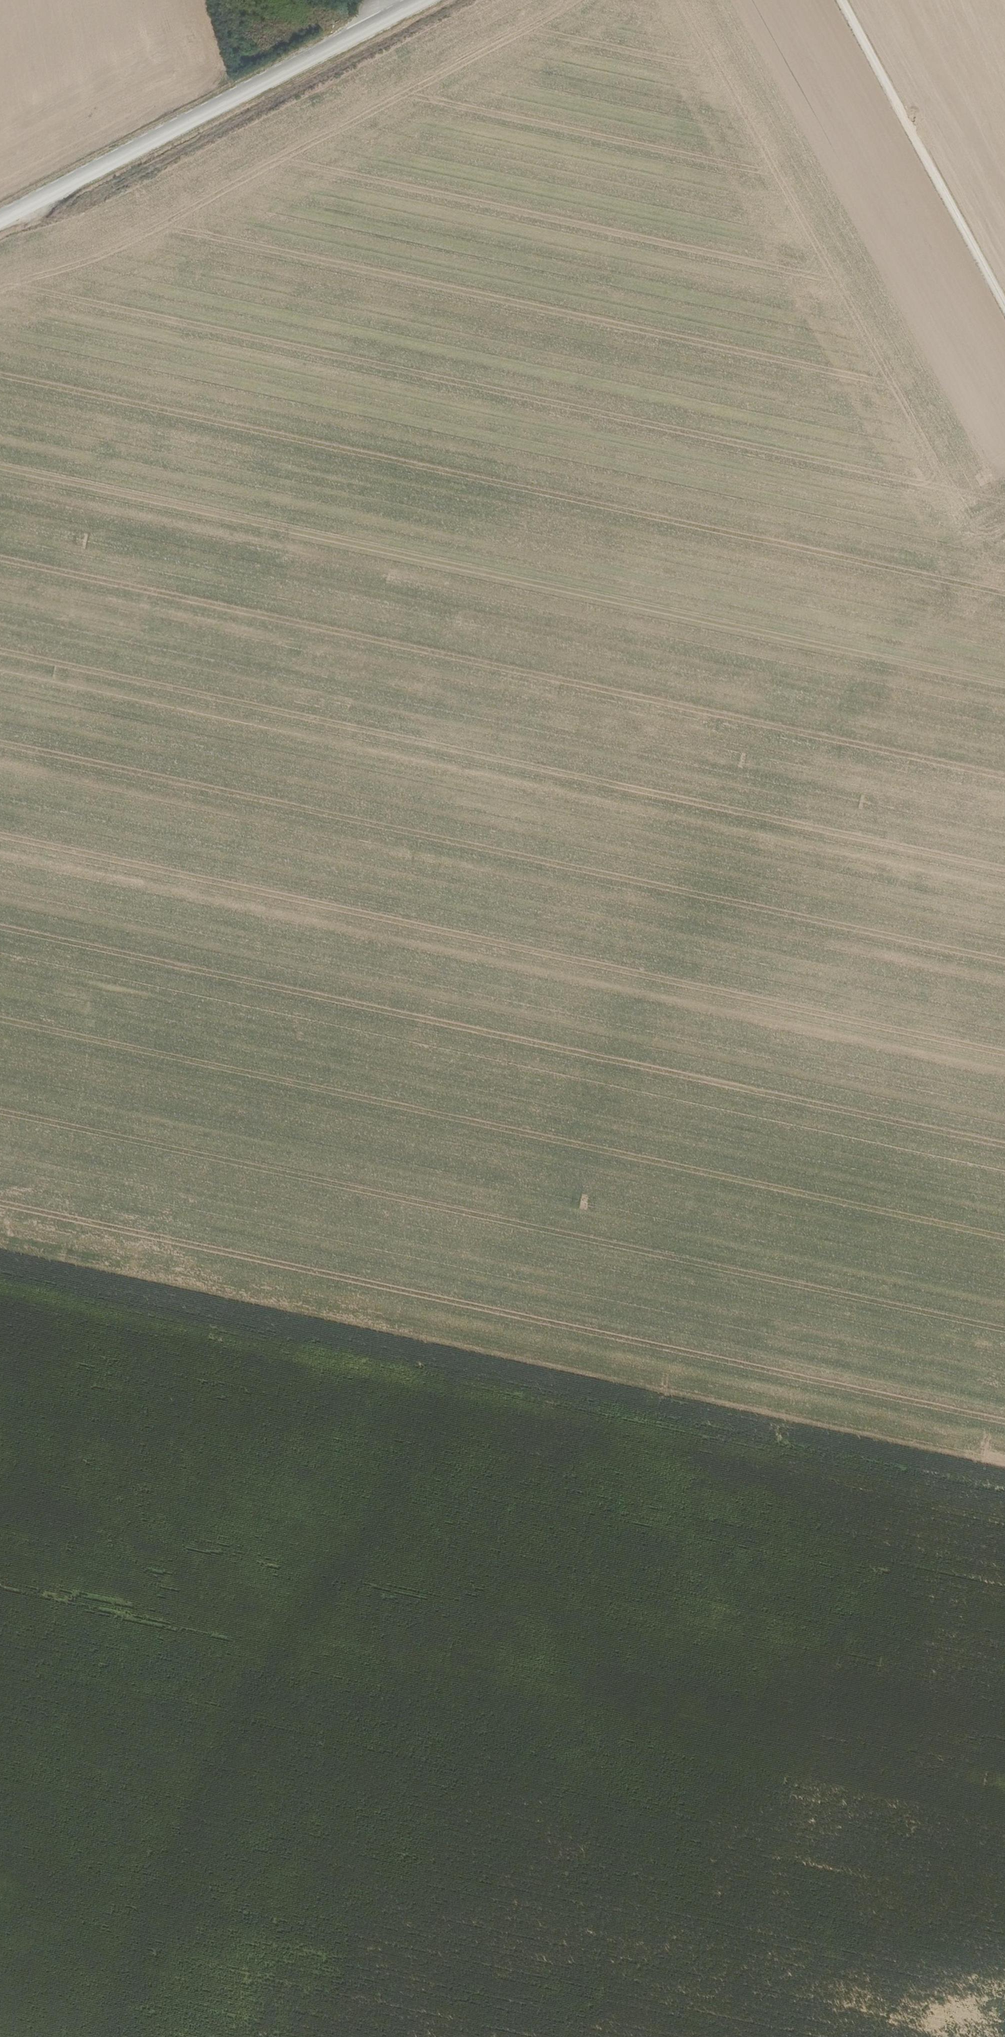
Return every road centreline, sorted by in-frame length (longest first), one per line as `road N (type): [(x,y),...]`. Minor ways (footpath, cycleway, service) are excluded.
road 1 (tertiary): [(0,224),(424,0)]
road 2 (track): [(1004,304),(843,0)]

